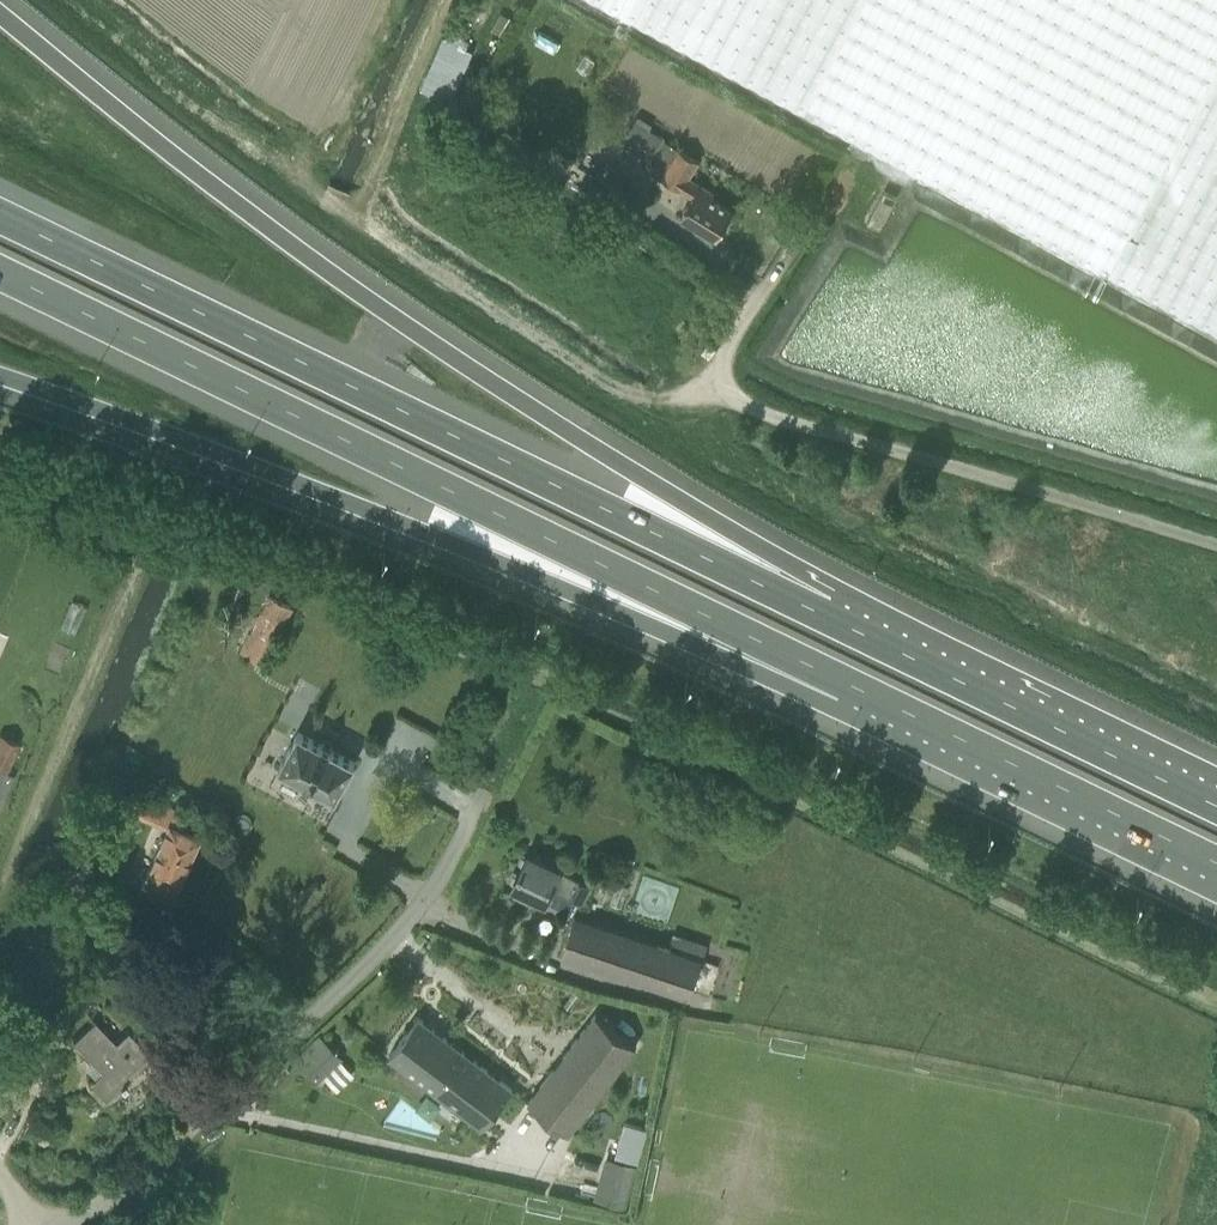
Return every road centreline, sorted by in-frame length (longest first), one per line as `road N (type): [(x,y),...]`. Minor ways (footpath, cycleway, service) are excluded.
road 1 (motorway): [(789,598),(637,475),(438,345),(0,8)]
road 2 (motorway): [(0,278),(846,684)]
road 3 (motorway): [(0,376),(846,684)]
road 4 (motorway): [(789,598),(0,213)]
road 5 (unclassified): [(63,1224),(117,1195),(395,941),(477,813)]
road 6 (unclassified): [(1216,548),(702,398)]
road 7 (motorway): [(1216,805),(789,598)]
road 8 (motorway): [(846,684),(1216,865)]

